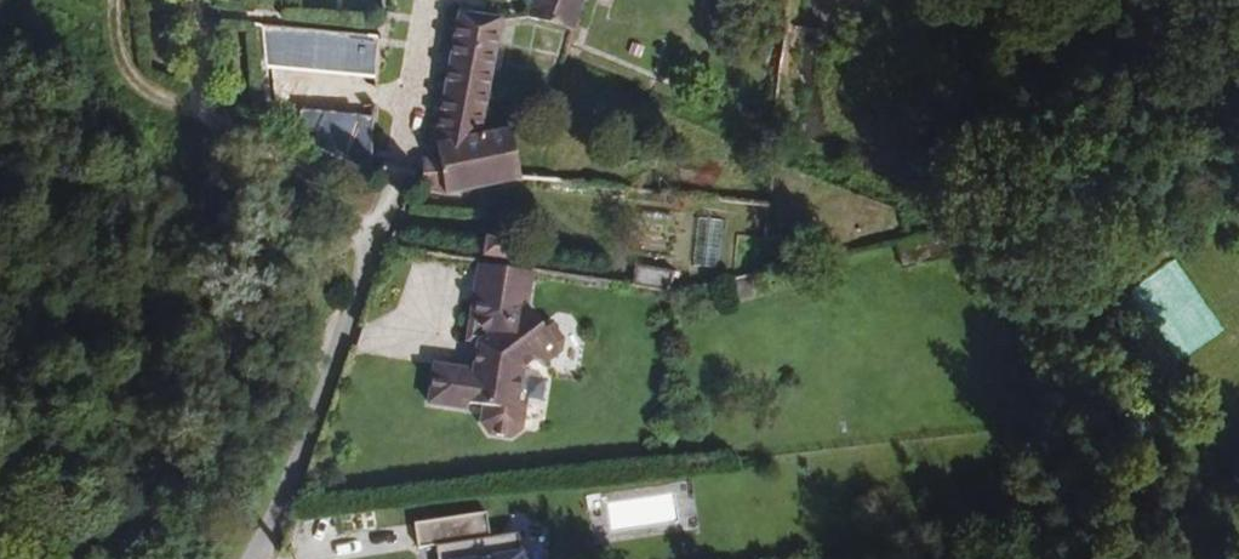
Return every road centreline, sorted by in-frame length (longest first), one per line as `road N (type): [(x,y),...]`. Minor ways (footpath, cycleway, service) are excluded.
road 1 (residential): [(256,558),(384,204),(271,154)]

